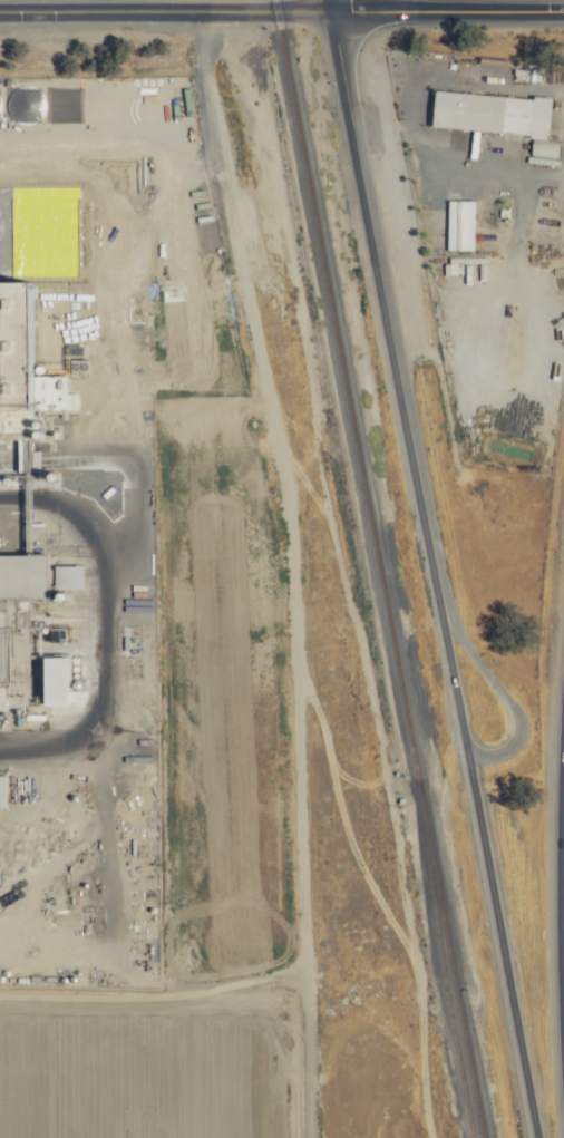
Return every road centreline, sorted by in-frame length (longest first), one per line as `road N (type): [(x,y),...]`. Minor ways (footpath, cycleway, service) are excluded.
road 1 (primary): [(438,586),(331,12)]
road 2 (motorway): [(463,736),(537,1137)]
road 3 (secondary): [(0,13),(331,12)]
road 4 (primary): [(463,736),(480,753),(504,750),(516,720),(458,636),(438,586)]
road 5 (primary): [(563,12),(331,12)]
road 6 (motorway): [(563,794),(563,996)]
road 7 (primary): [(438,586),(463,736)]

